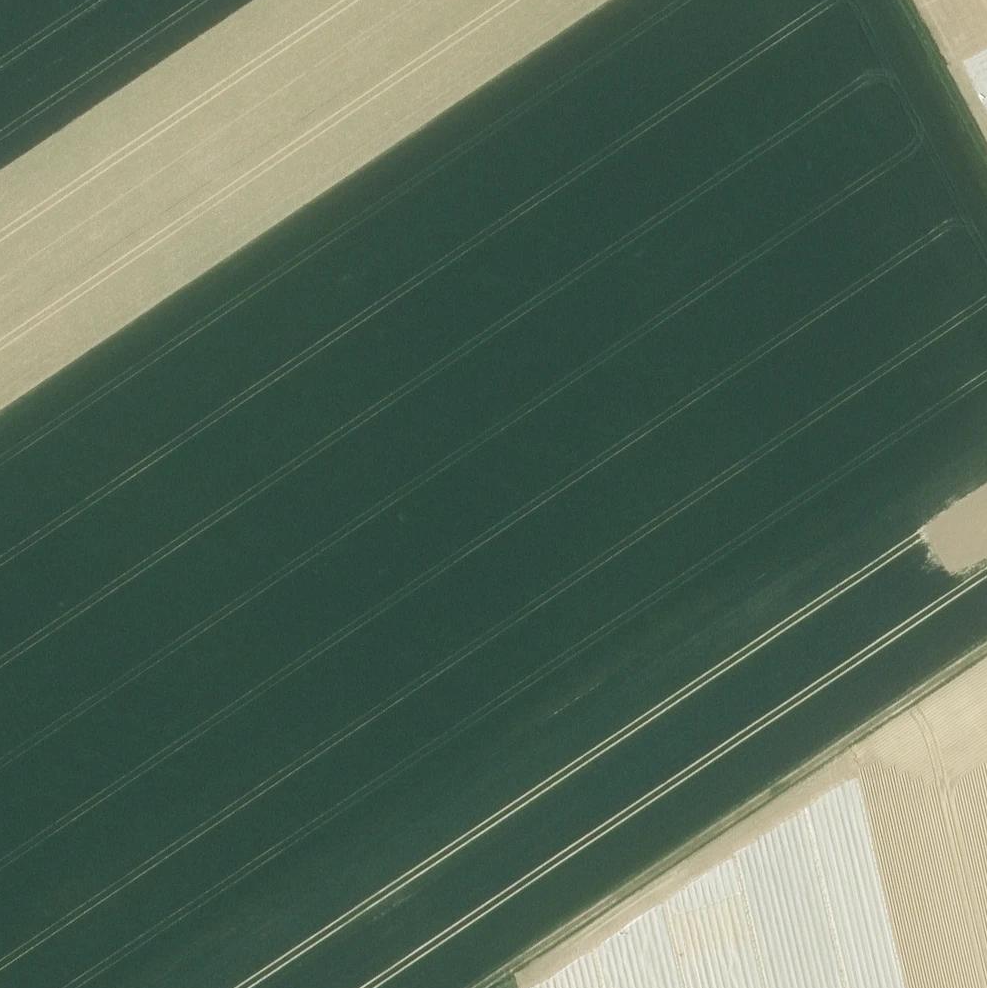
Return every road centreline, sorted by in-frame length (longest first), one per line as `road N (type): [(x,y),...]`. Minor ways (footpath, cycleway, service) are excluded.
road 1 (track): [(482,987),(986,648)]
road 2 (track): [(912,0),(986,146)]

